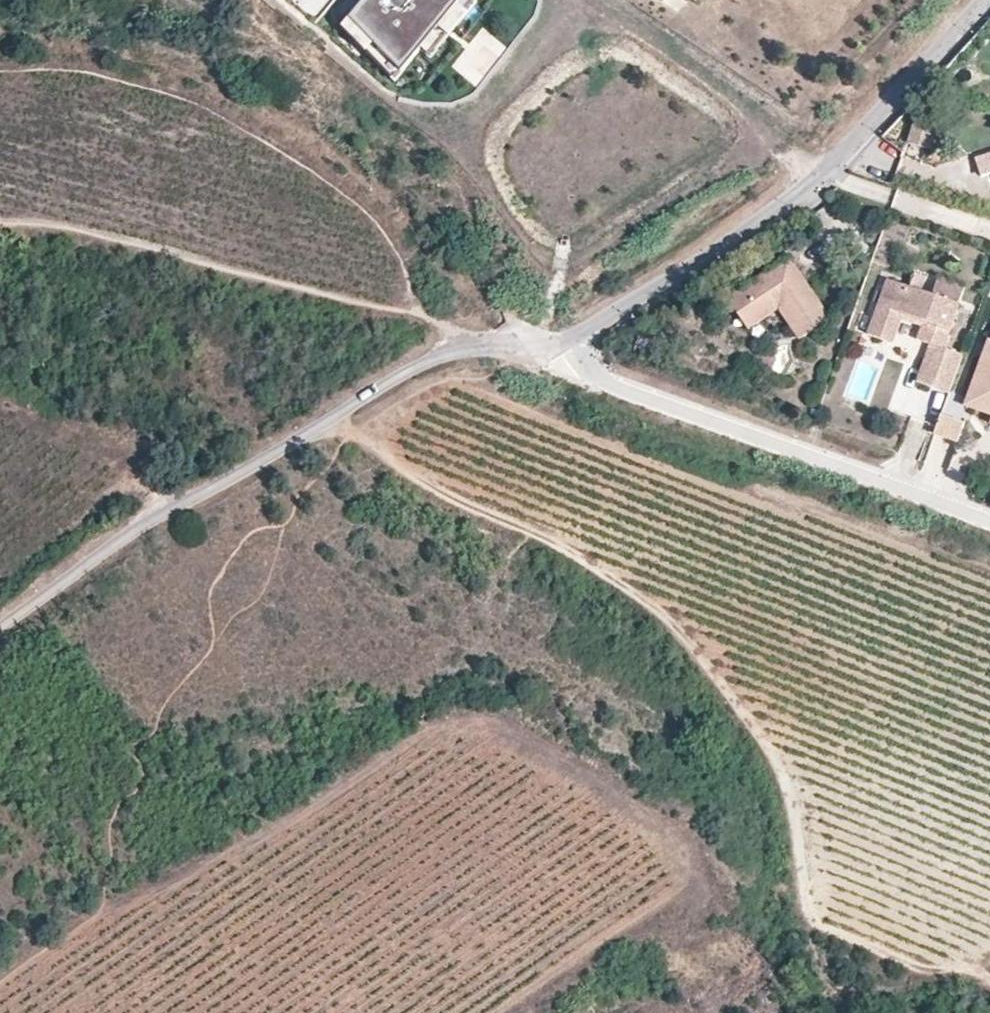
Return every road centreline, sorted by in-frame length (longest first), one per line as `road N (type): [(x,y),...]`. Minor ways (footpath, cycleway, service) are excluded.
road 1 (unclassified): [(0,628),(157,518),(419,366),(486,342),(571,339)]
road 2 (residential): [(571,339),(788,201),(986,0)]
road 3 (residential): [(989,517),(603,382),(571,339)]

